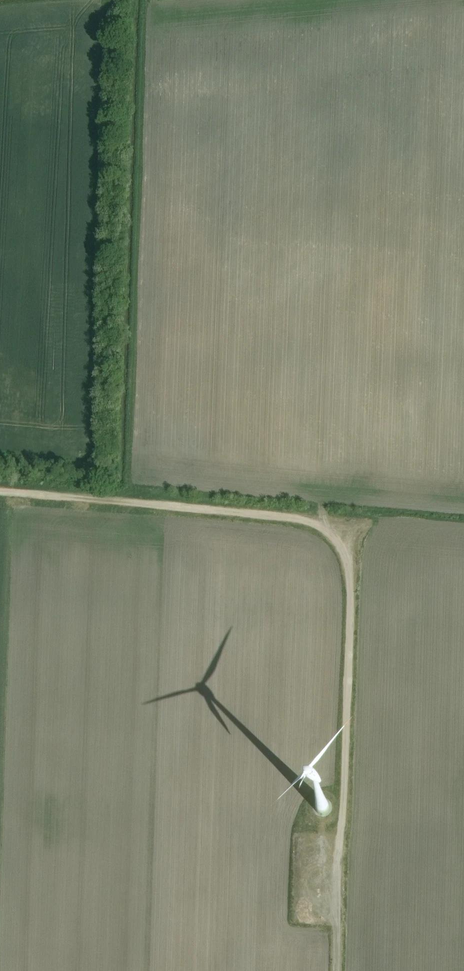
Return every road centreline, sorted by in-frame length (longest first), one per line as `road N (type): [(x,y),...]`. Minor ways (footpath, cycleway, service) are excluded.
road 1 (track): [(0,490),(297,516),(333,528),(353,590),(335,970)]

